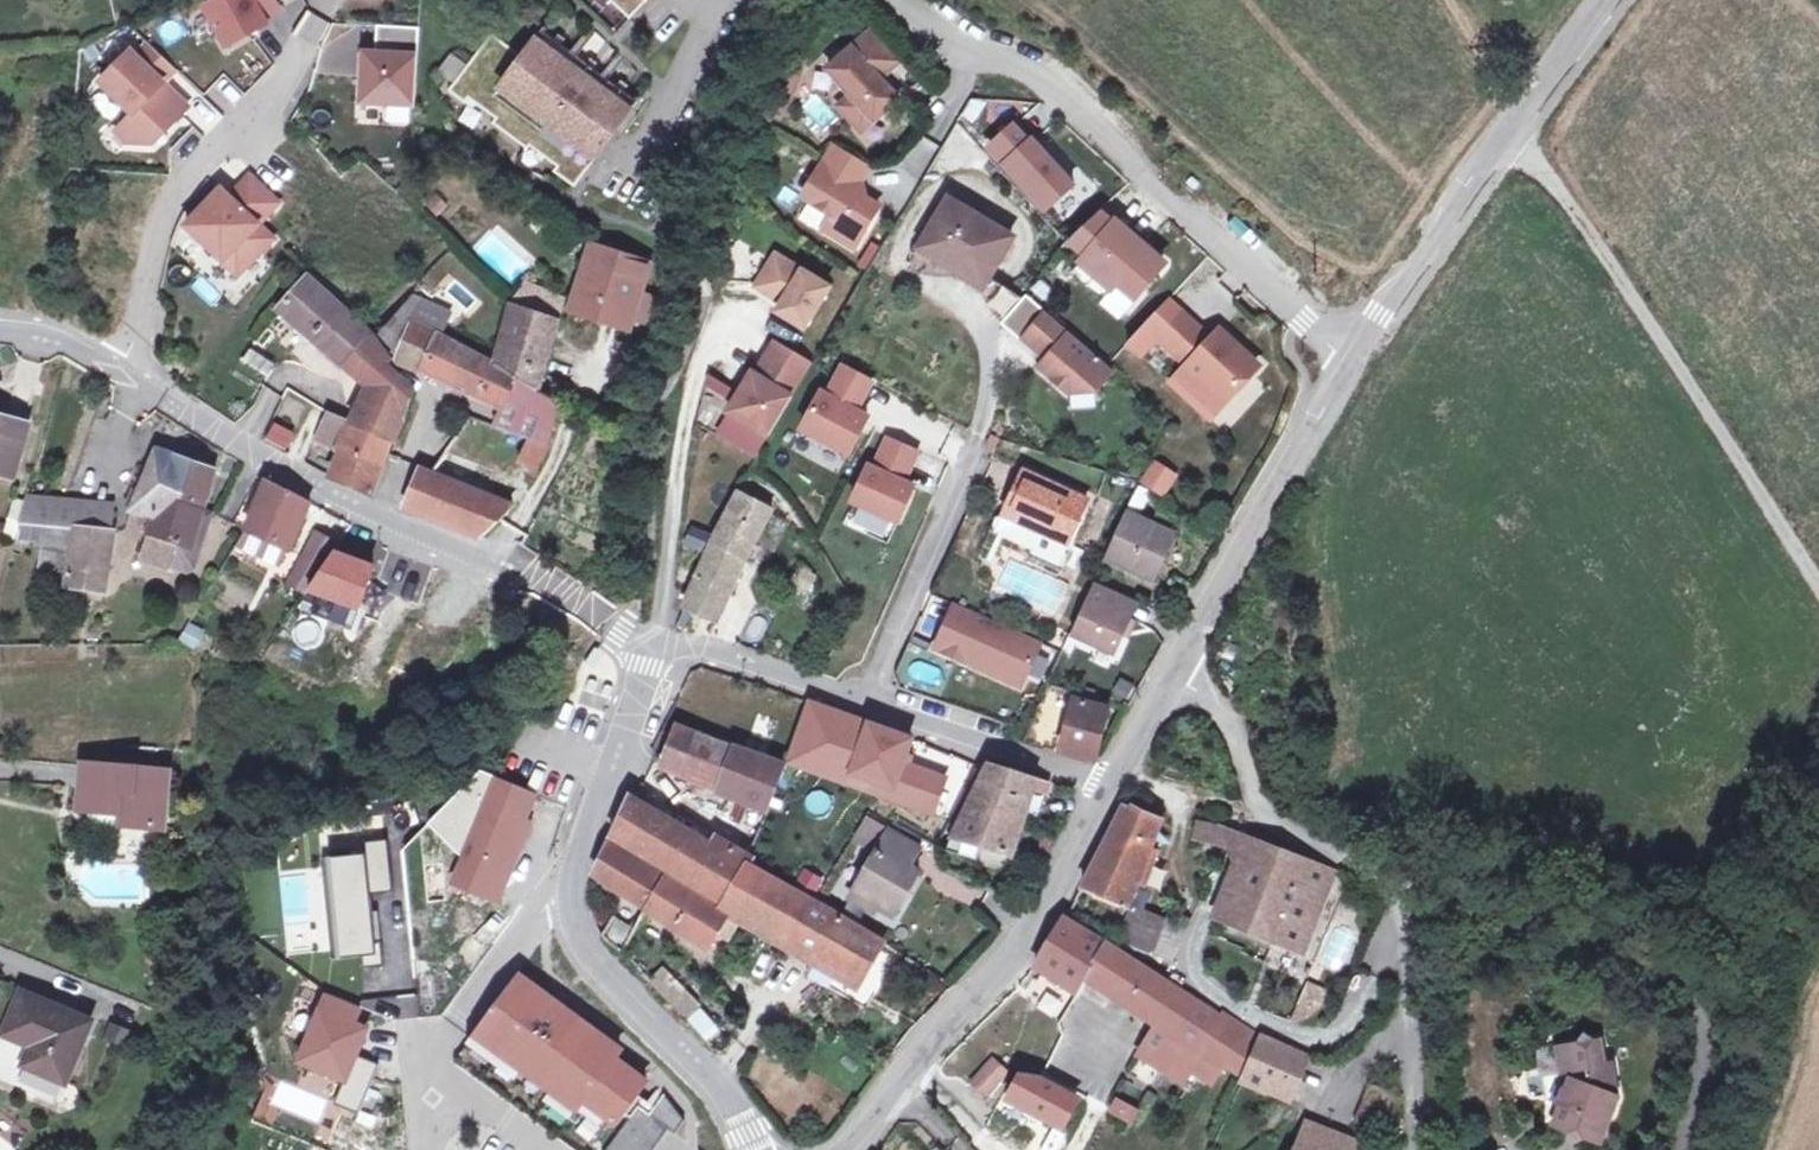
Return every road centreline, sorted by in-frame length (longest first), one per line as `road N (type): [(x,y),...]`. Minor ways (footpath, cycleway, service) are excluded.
road 1 (unclassified): [(1182,663),(1241,731),(1252,787),(1291,838),(1631,964),(1694,1002),(1707,1048),(1686,1149)]
road 2 (unclassified): [(663,647),(577,599),(321,490),(128,373),(57,339),(0,333)]
road 3 (residential): [(1349,361),(1036,80),(977,61),(889,0)]
road 4 (track): [(1818,565),(1512,123)]
road 5 (residential): [(663,647),(724,654),(1110,785)]
road 6 (unclassified): [(1110,785),(990,970),(923,1042),(847,1149)]
road 7 (unclassified): [(1604,0),(1349,361)]
road 8 (track): [(744,306),(705,354),(696,381),(663,647)]
road 9 (unclassified): [(1349,361),(1182,663)]
road 10 (unclassified): [(757,1149),(737,1104),(708,1068),(584,936),(573,893)]
road 11 (unclassified): [(573,893),(580,861),(659,689),(663,647)]
road 12 (residential): [(573,893),(544,907),(434,1051),(436,1096)]
road 13 (track): [(600,346),(546,484),(493,563)]
road 14 (residential): [(726,0),(633,161)]
road 15 (unclassified): [(1182,663),(1110,785)]
road 16 (residential): [(436,1096),(505,1120),(546,1149)]

